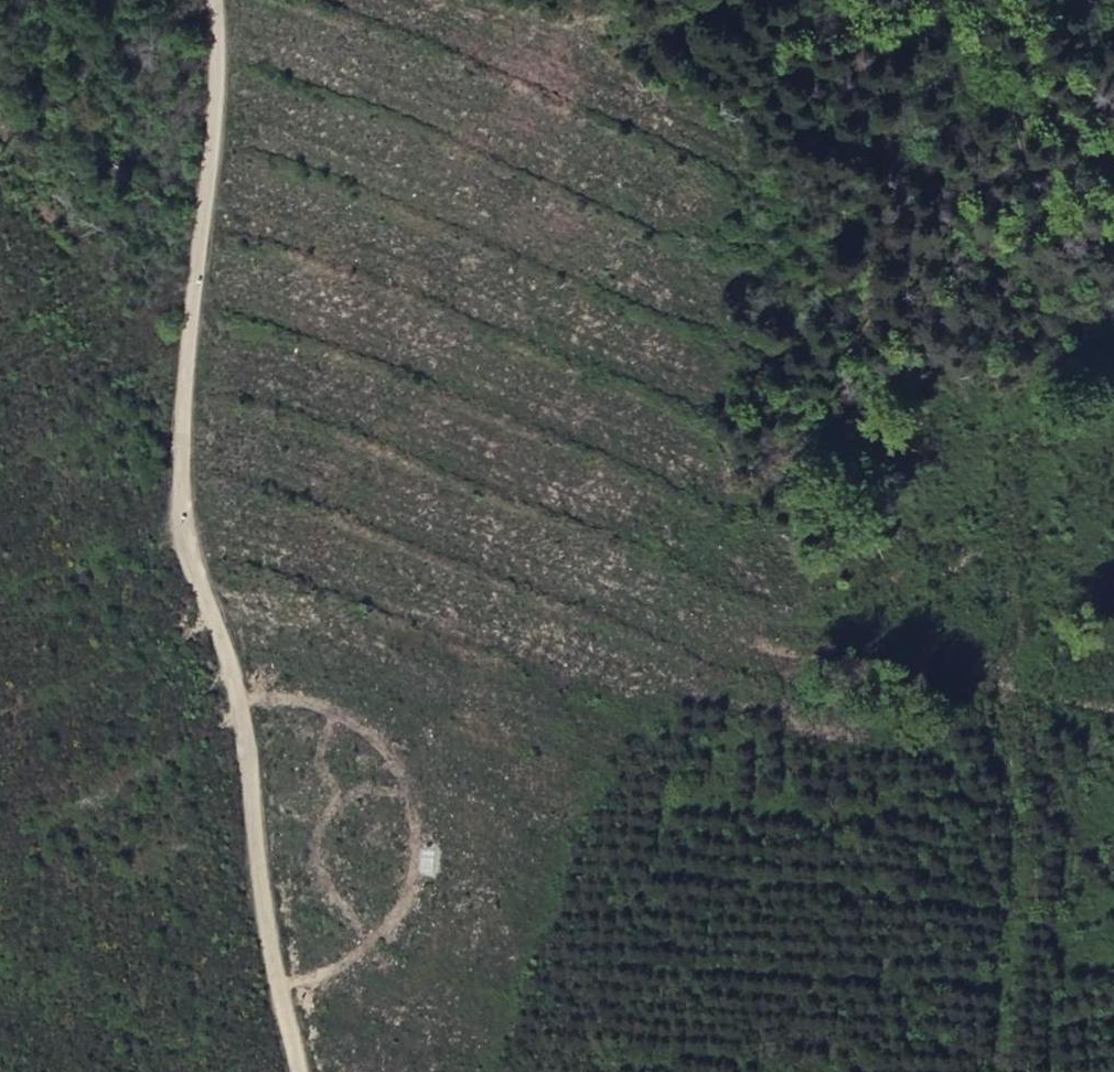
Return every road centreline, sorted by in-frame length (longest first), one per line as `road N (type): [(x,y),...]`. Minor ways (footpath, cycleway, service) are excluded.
road 1 (track): [(303,1071),(174,491),(196,0)]

